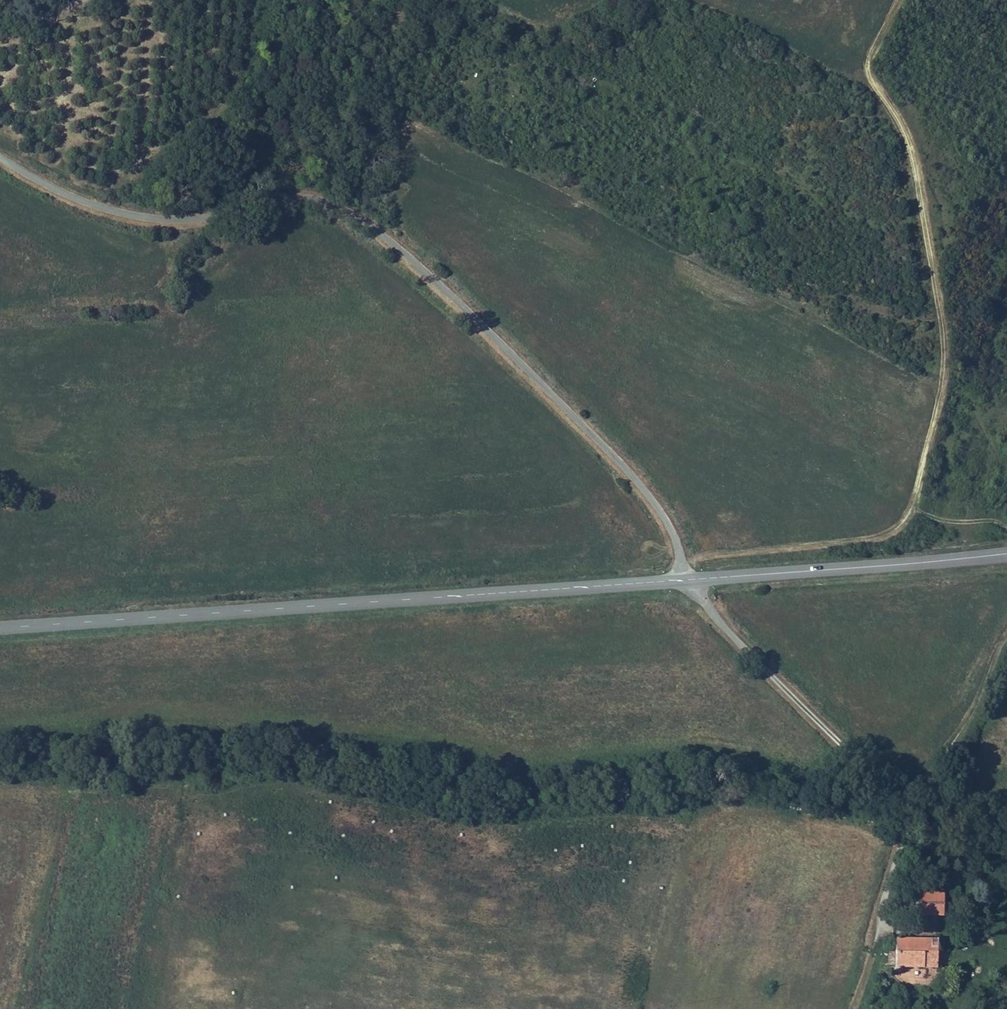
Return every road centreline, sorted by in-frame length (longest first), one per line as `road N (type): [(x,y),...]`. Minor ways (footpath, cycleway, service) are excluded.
road 1 (tertiary): [(0,628),(1006,553)]
road 2 (track): [(685,580),(745,650),(884,783),(914,800)]
road 3 (track): [(914,800),(850,1008)]
road 4 (track): [(1006,638),(914,800)]

